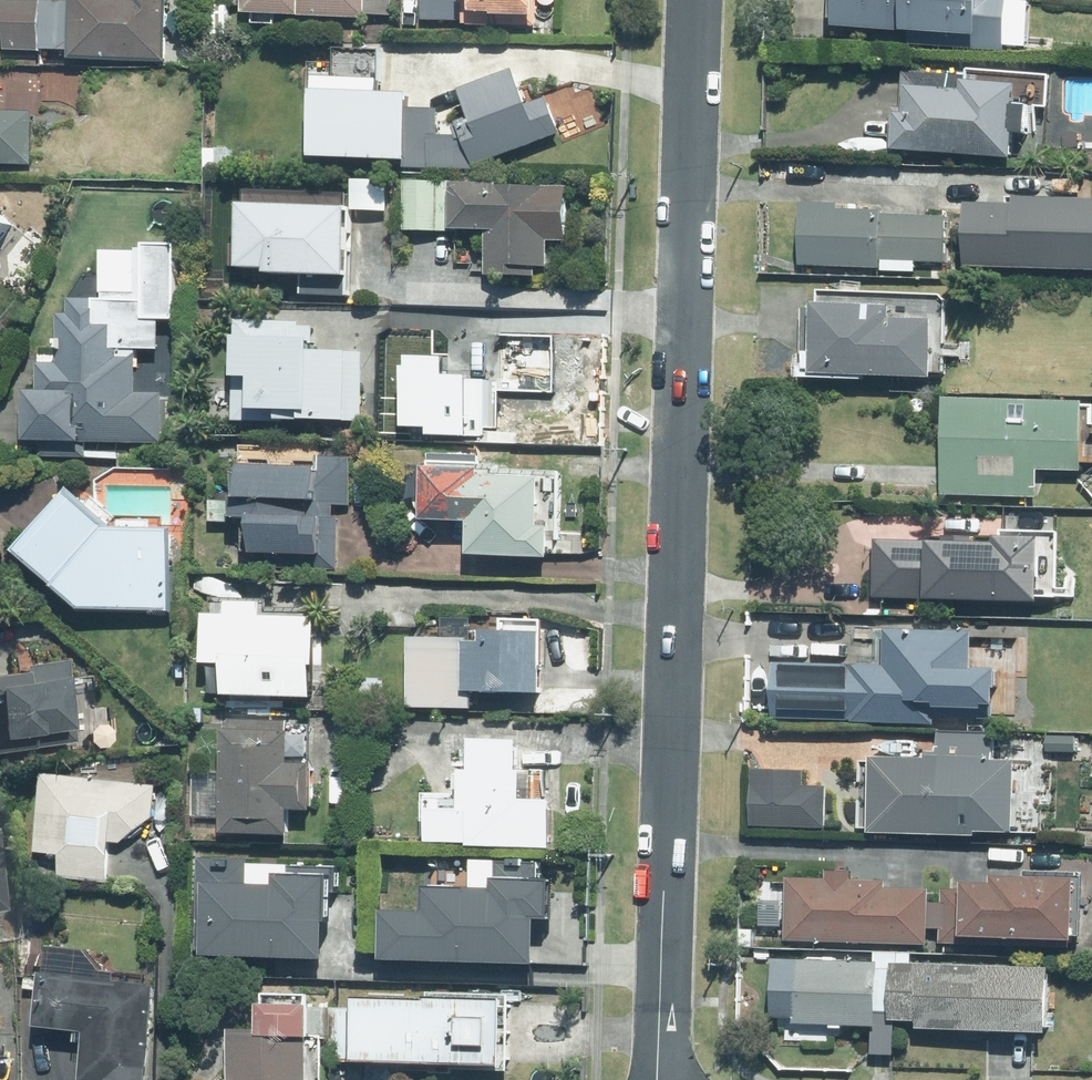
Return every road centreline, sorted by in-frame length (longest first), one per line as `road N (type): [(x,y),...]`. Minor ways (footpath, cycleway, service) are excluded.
road 1 (residential): [(694,0),(659,1079)]

